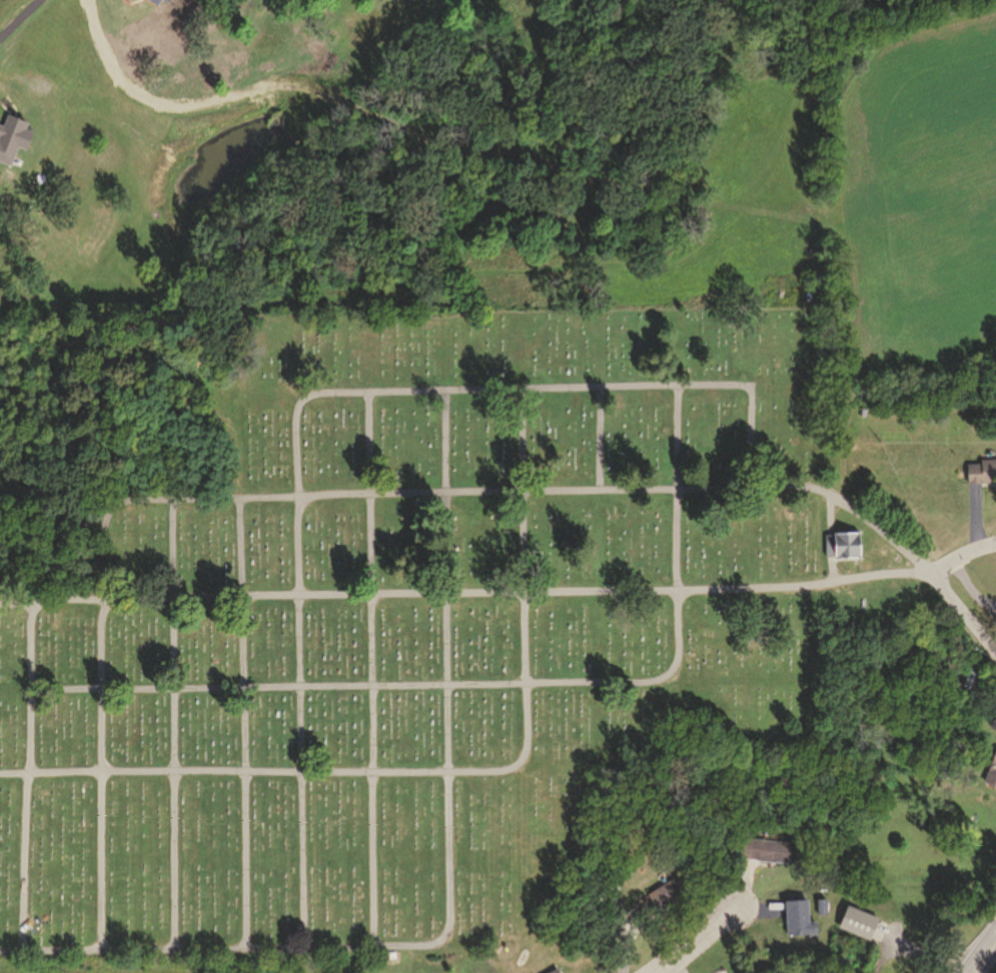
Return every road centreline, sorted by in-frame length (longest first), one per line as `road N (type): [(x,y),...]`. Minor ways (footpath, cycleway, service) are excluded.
road 1 (residential): [(92,0),(110,66),(153,97),(181,100),(286,76),(342,91)]
road 2 (residential): [(643,972),(739,900)]

